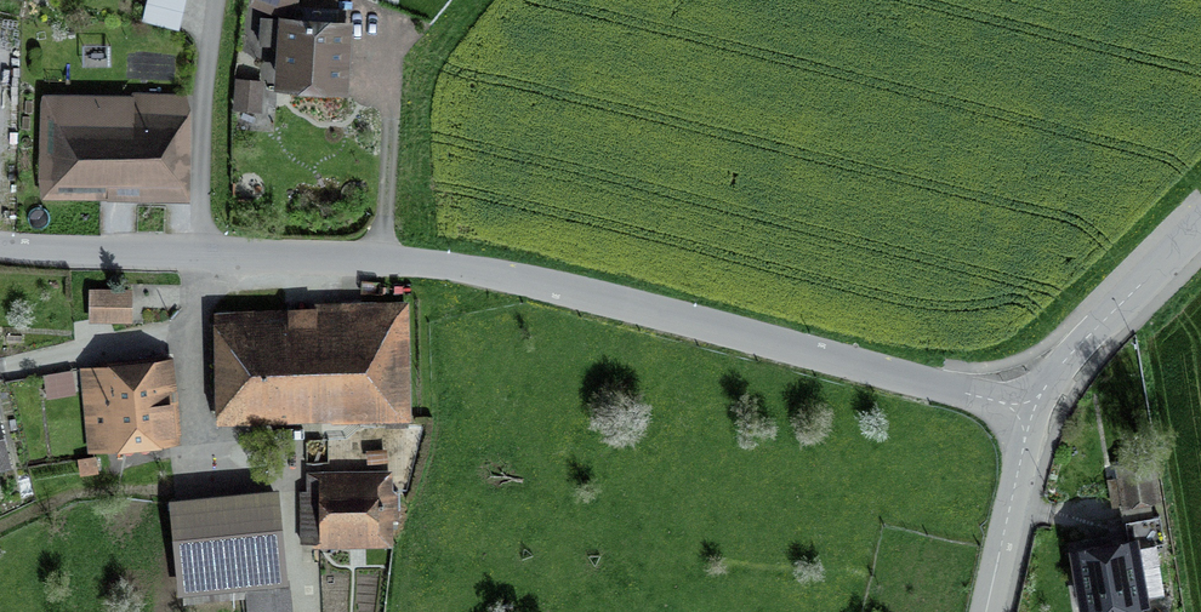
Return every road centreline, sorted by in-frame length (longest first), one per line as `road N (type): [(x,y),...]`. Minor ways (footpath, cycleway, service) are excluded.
road 1 (residential): [(1033,412),(502,274),(0,245)]
road 2 (residential): [(1200,226),(1054,375),(1033,412)]
road 3 (residential): [(985,611),(1033,412)]

